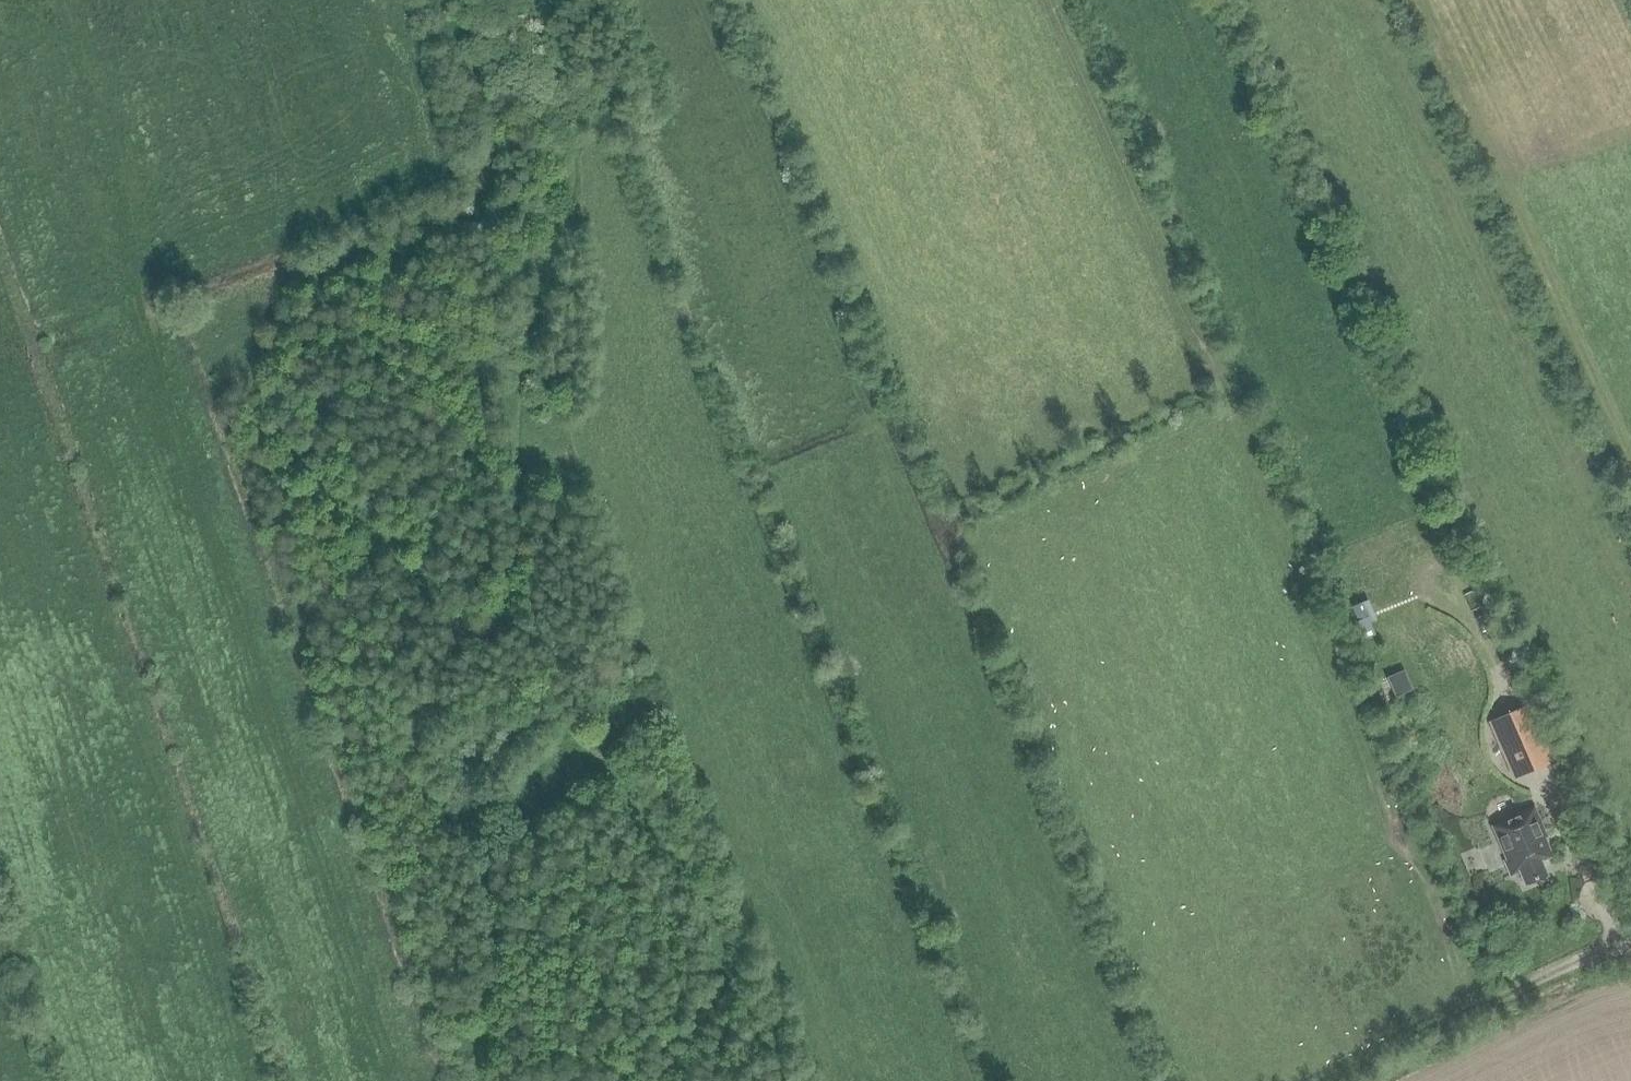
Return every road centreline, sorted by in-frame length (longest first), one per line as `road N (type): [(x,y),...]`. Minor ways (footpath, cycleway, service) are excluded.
road 1 (track): [(1630,945),(1308,1080)]

